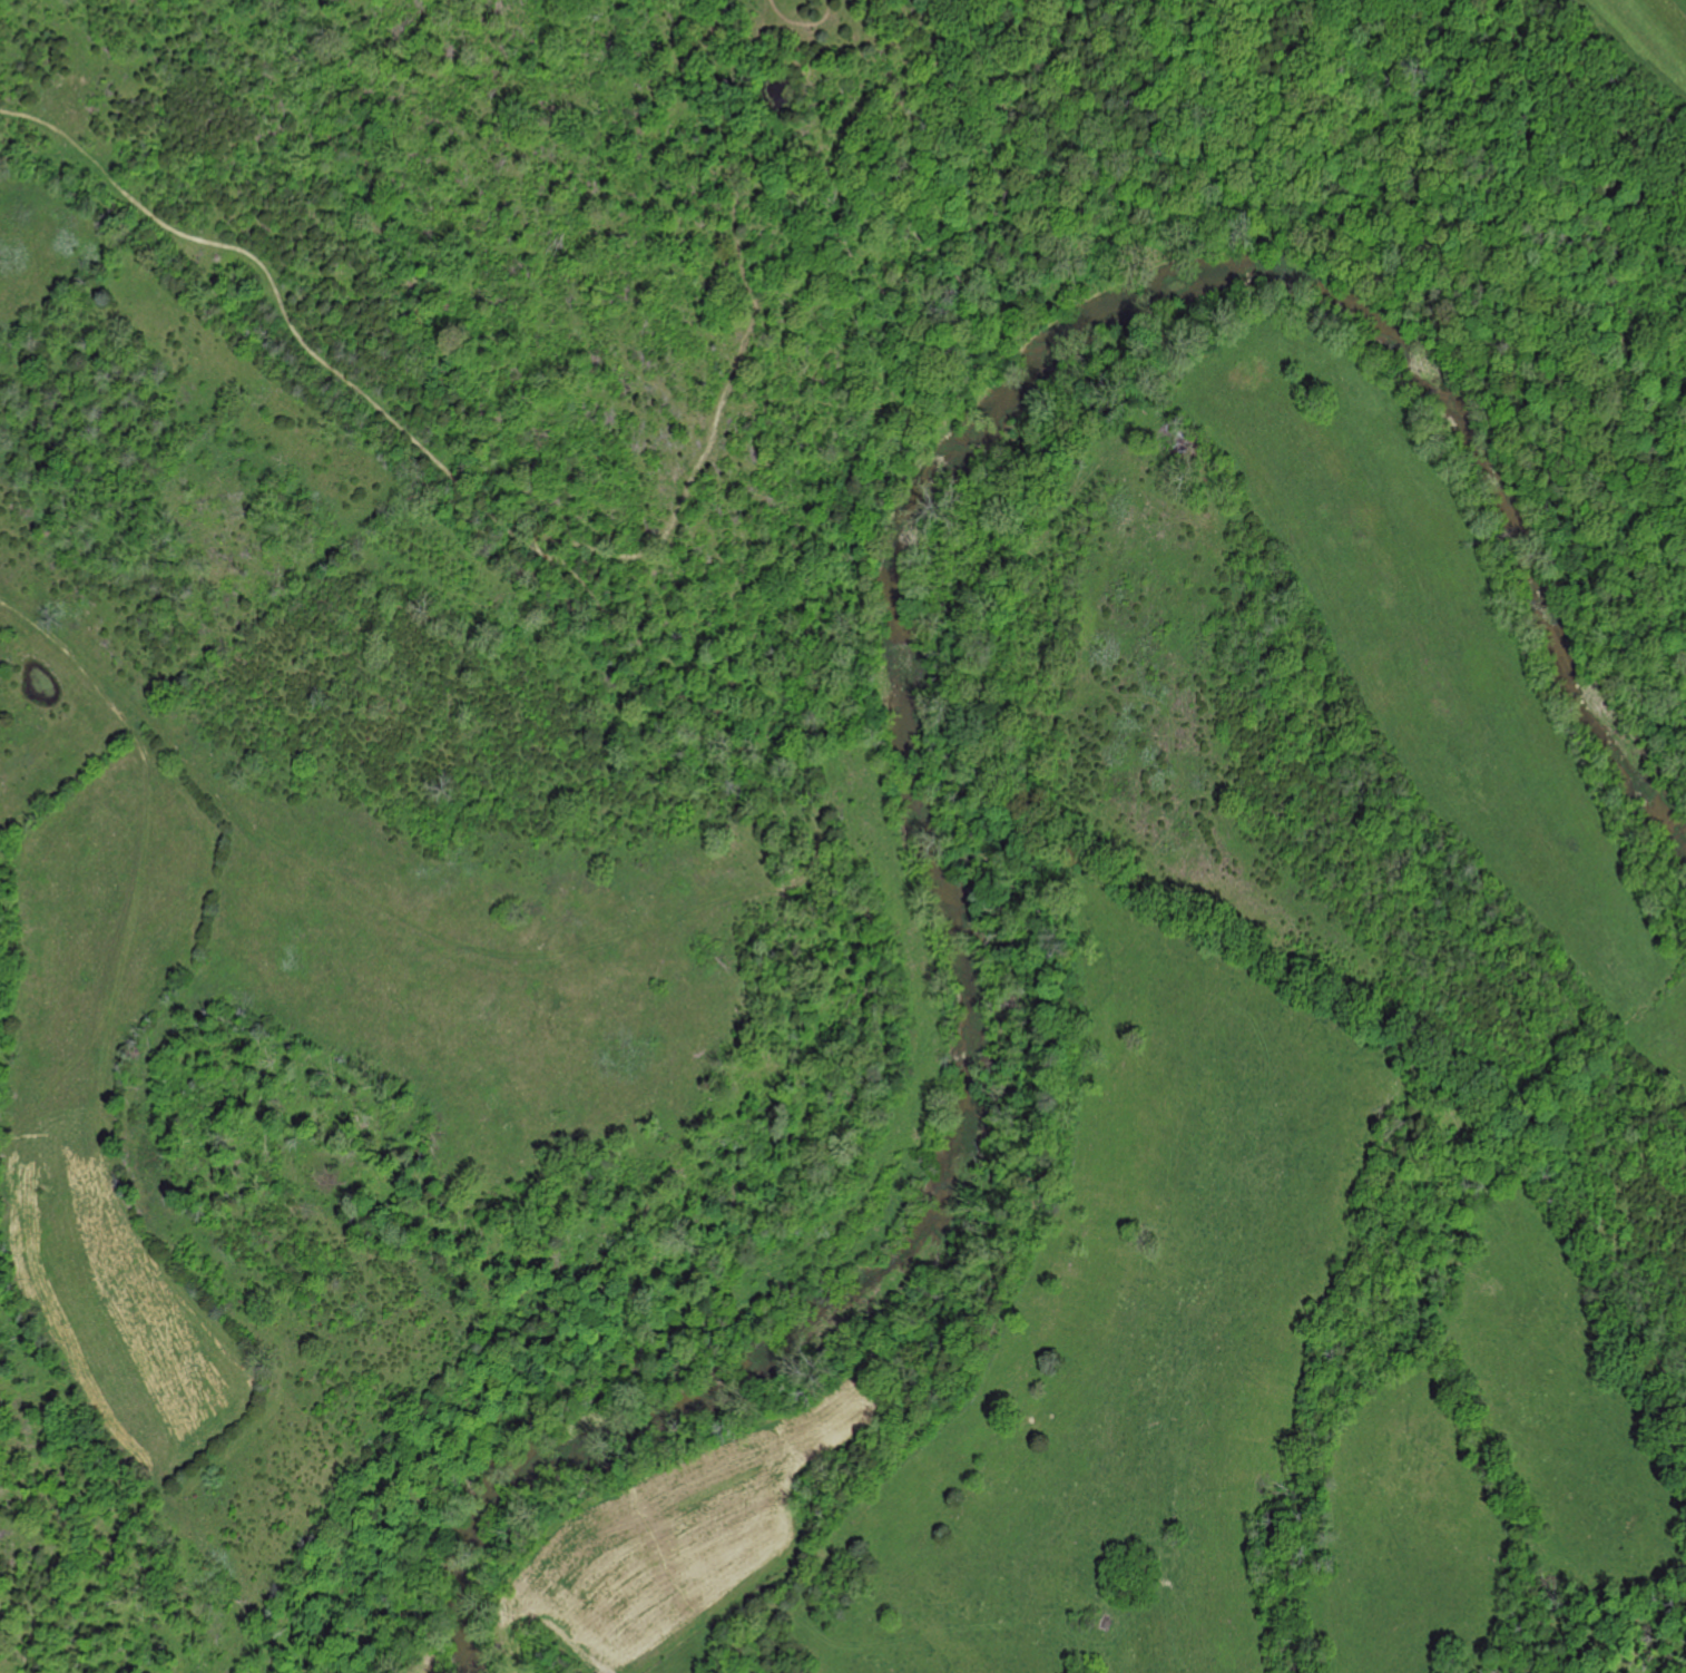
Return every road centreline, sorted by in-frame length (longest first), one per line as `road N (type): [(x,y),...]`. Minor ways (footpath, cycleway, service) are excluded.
road 1 (residential): [(857,731),(653,682),(380,482),(247,330),(89,196),(0,172)]

